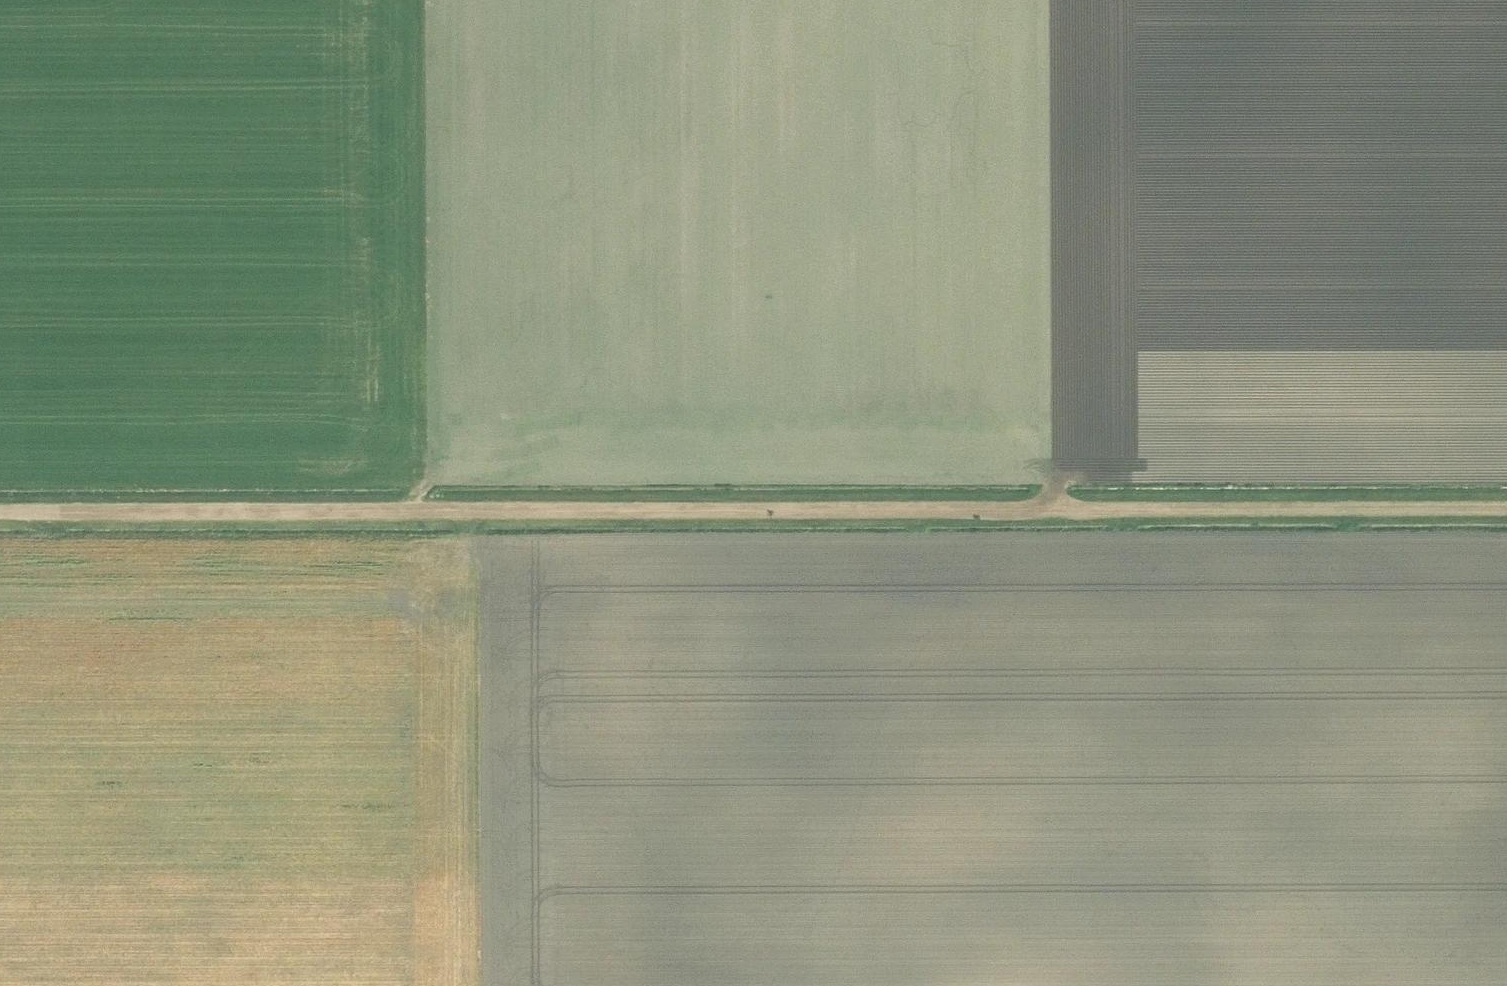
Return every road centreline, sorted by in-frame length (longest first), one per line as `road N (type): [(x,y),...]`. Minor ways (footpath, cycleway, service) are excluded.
road 1 (track): [(0,511),(1506,506)]

